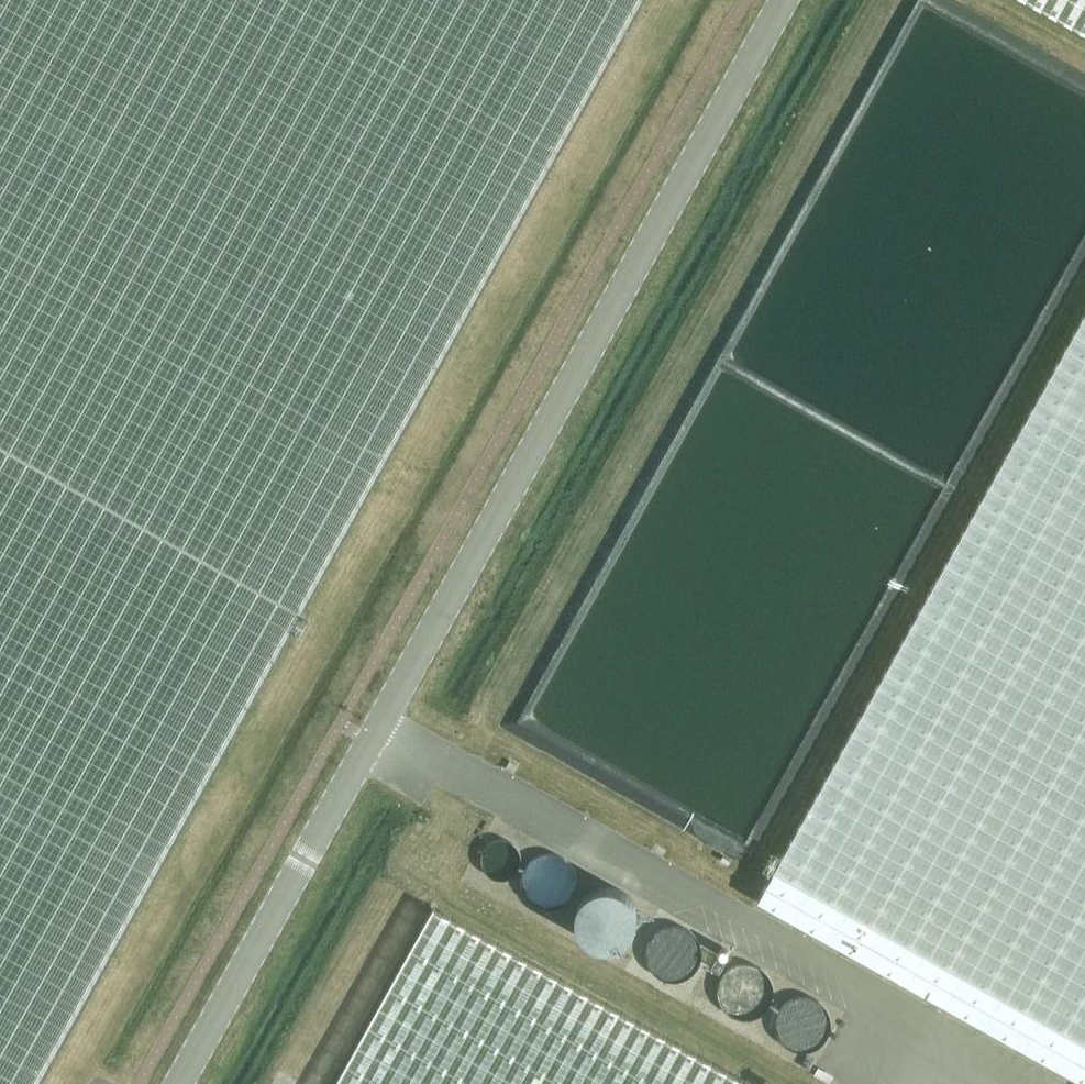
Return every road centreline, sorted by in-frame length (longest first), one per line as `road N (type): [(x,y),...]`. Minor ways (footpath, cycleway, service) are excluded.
road 1 (unclassified): [(186,1083),(785,0)]

